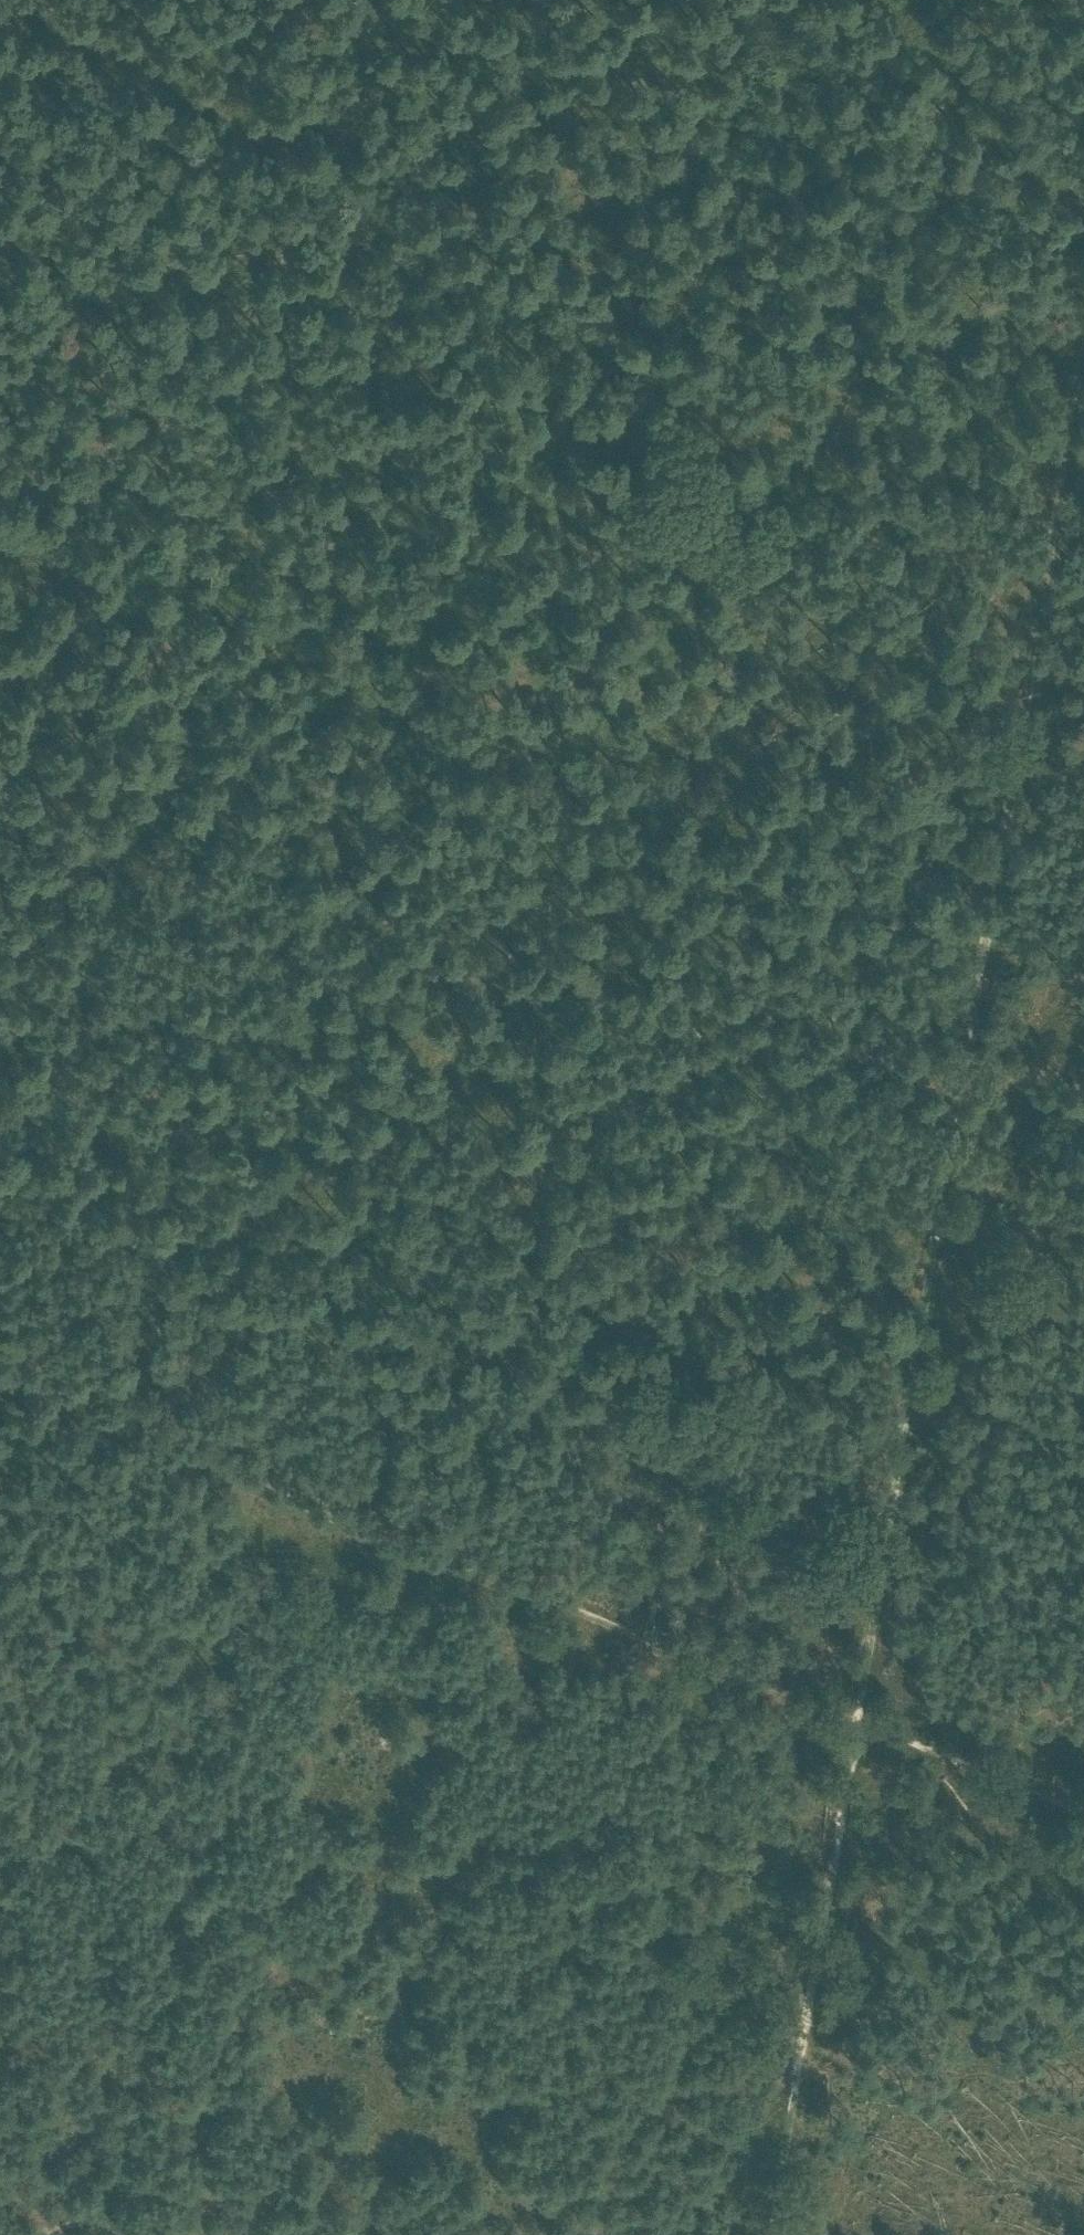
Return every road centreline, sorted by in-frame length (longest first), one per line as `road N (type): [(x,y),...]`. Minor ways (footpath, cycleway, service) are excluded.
road 1 (track): [(1083,392),(1030,825),(855,1726)]
road 2 (track): [(855,1726),(0,1372)]
road 3 (track): [(855,1726),(770,2234)]
road 4 (track): [(1083,1819),(855,1726)]

